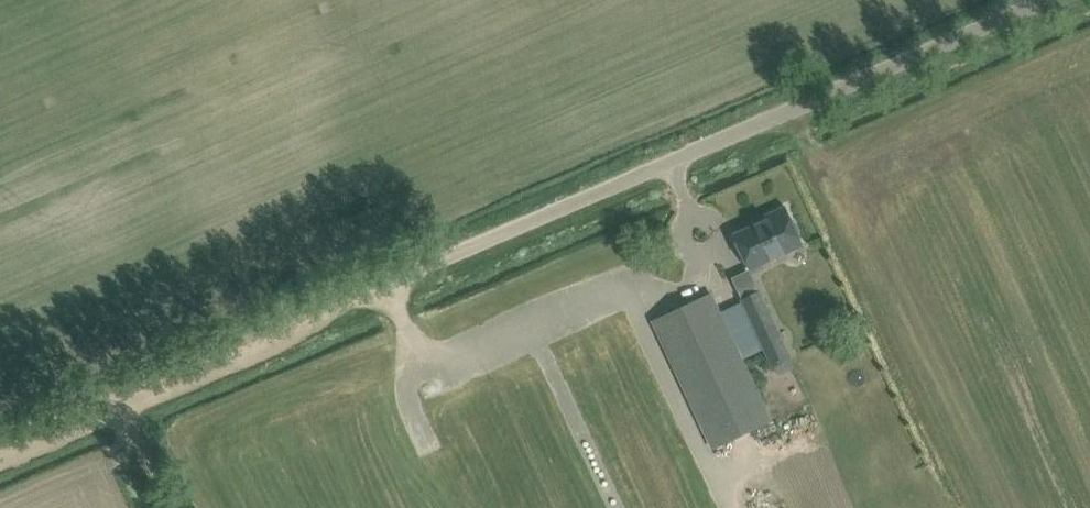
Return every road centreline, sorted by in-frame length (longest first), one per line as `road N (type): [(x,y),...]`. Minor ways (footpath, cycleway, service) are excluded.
road 1 (unclassified): [(165,381),(1054,0)]
road 2 (track): [(0,451),(123,399)]

